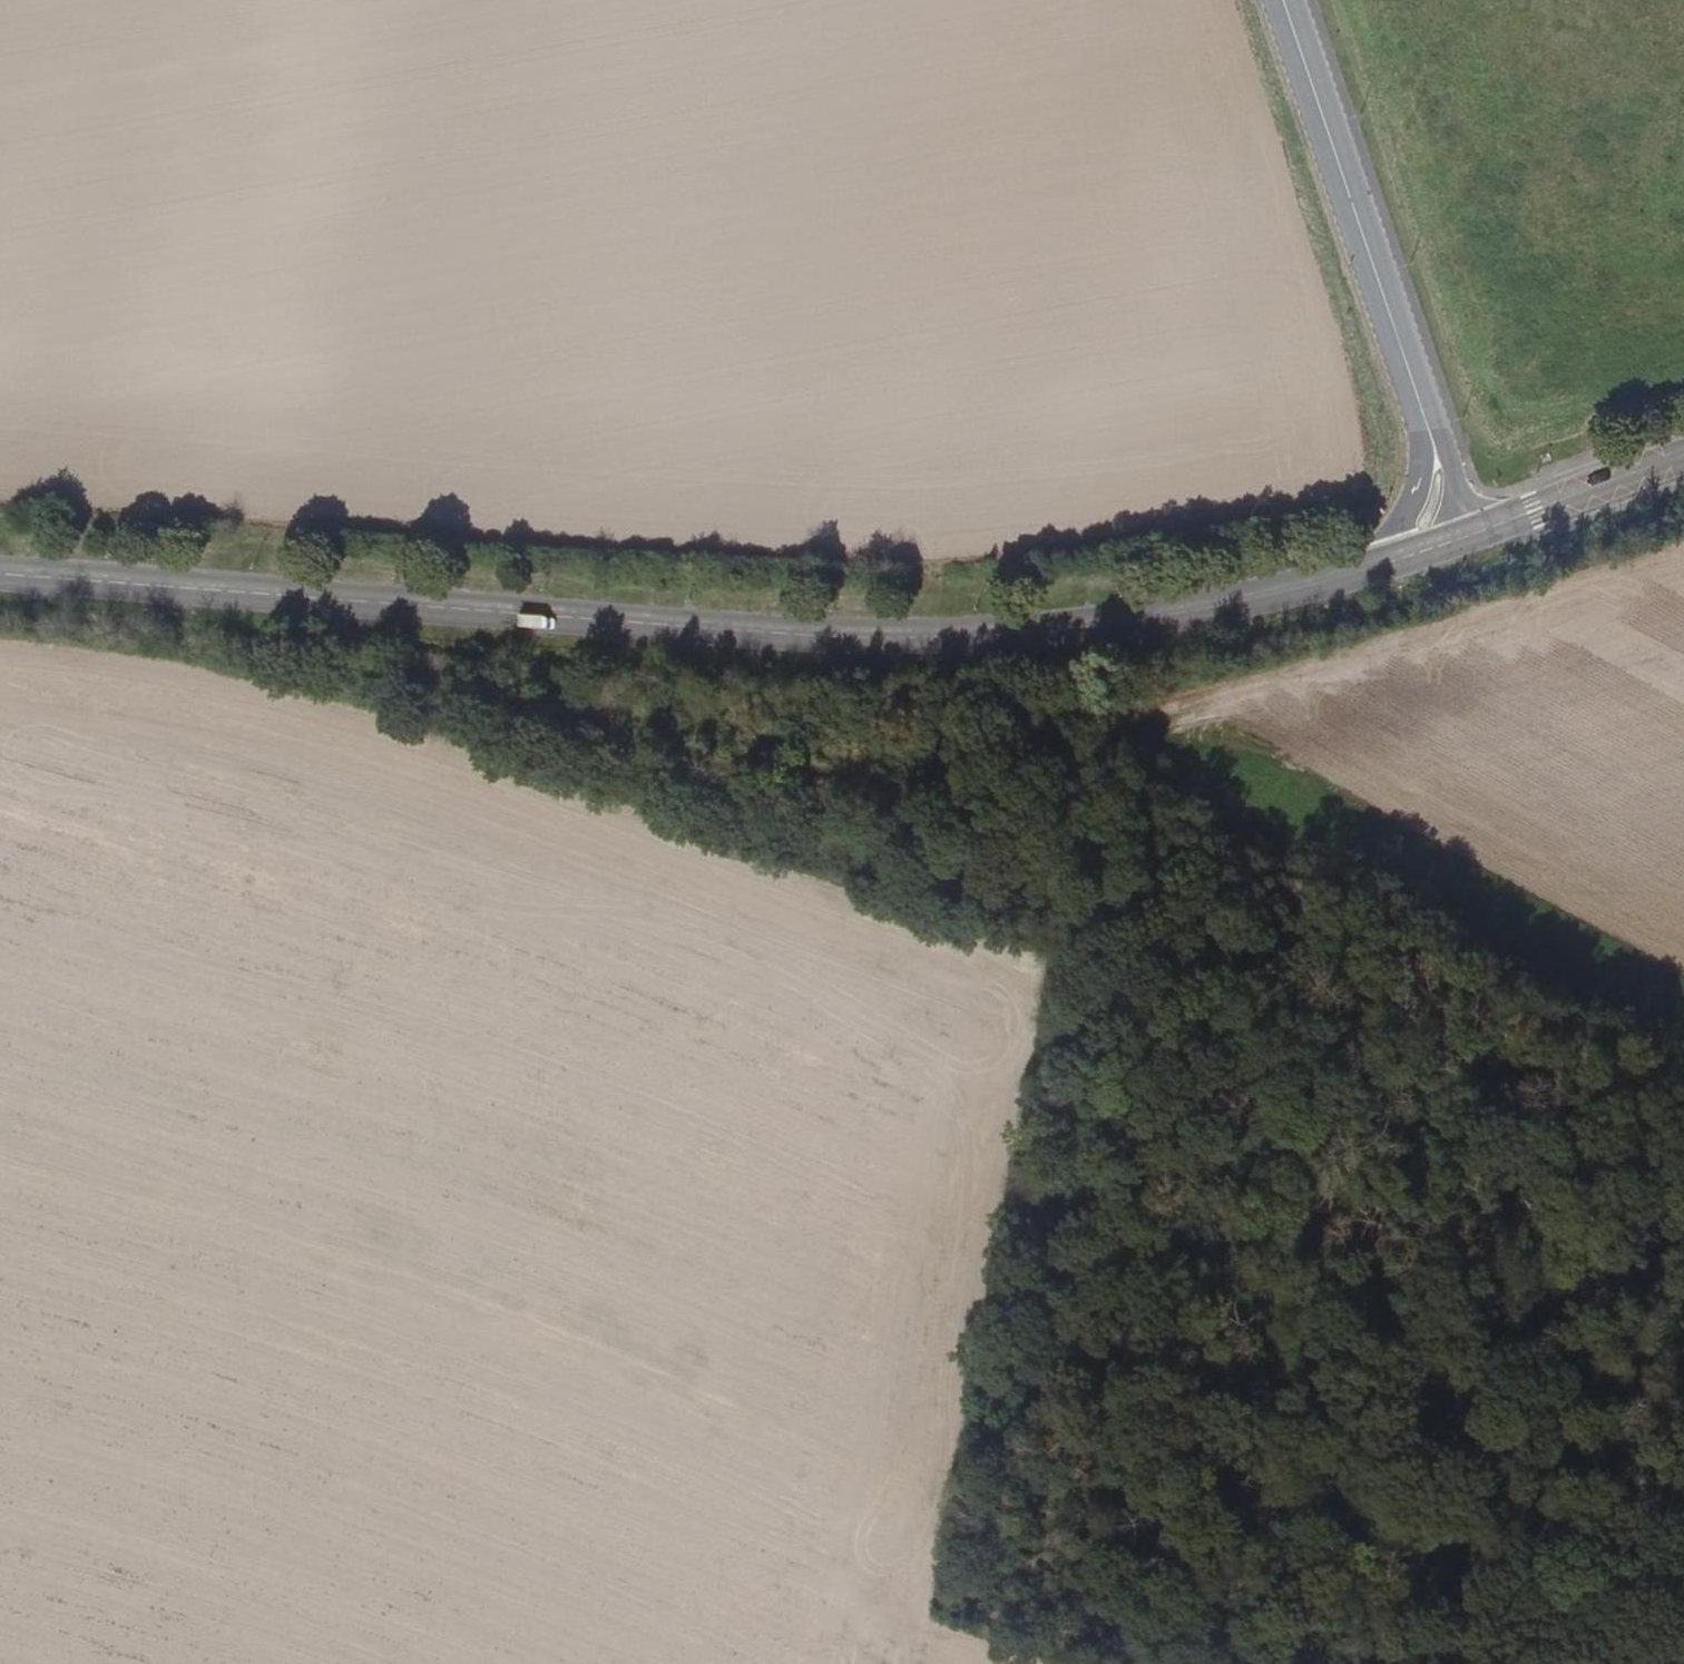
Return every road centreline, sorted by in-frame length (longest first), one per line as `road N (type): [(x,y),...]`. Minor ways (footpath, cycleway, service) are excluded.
road 1 (tertiary): [(0,576),(848,639),(997,638),(1215,607),(1384,562)]
road 2 (unclassified): [(1281,0),(1427,419)]
road 3 (tertiary): [(1467,533),(1683,457)]
road 4 (unclassified): [(1427,419),(1421,474),(1384,562)]
road 5 (unclassified): [(1467,533),(1427,419)]

